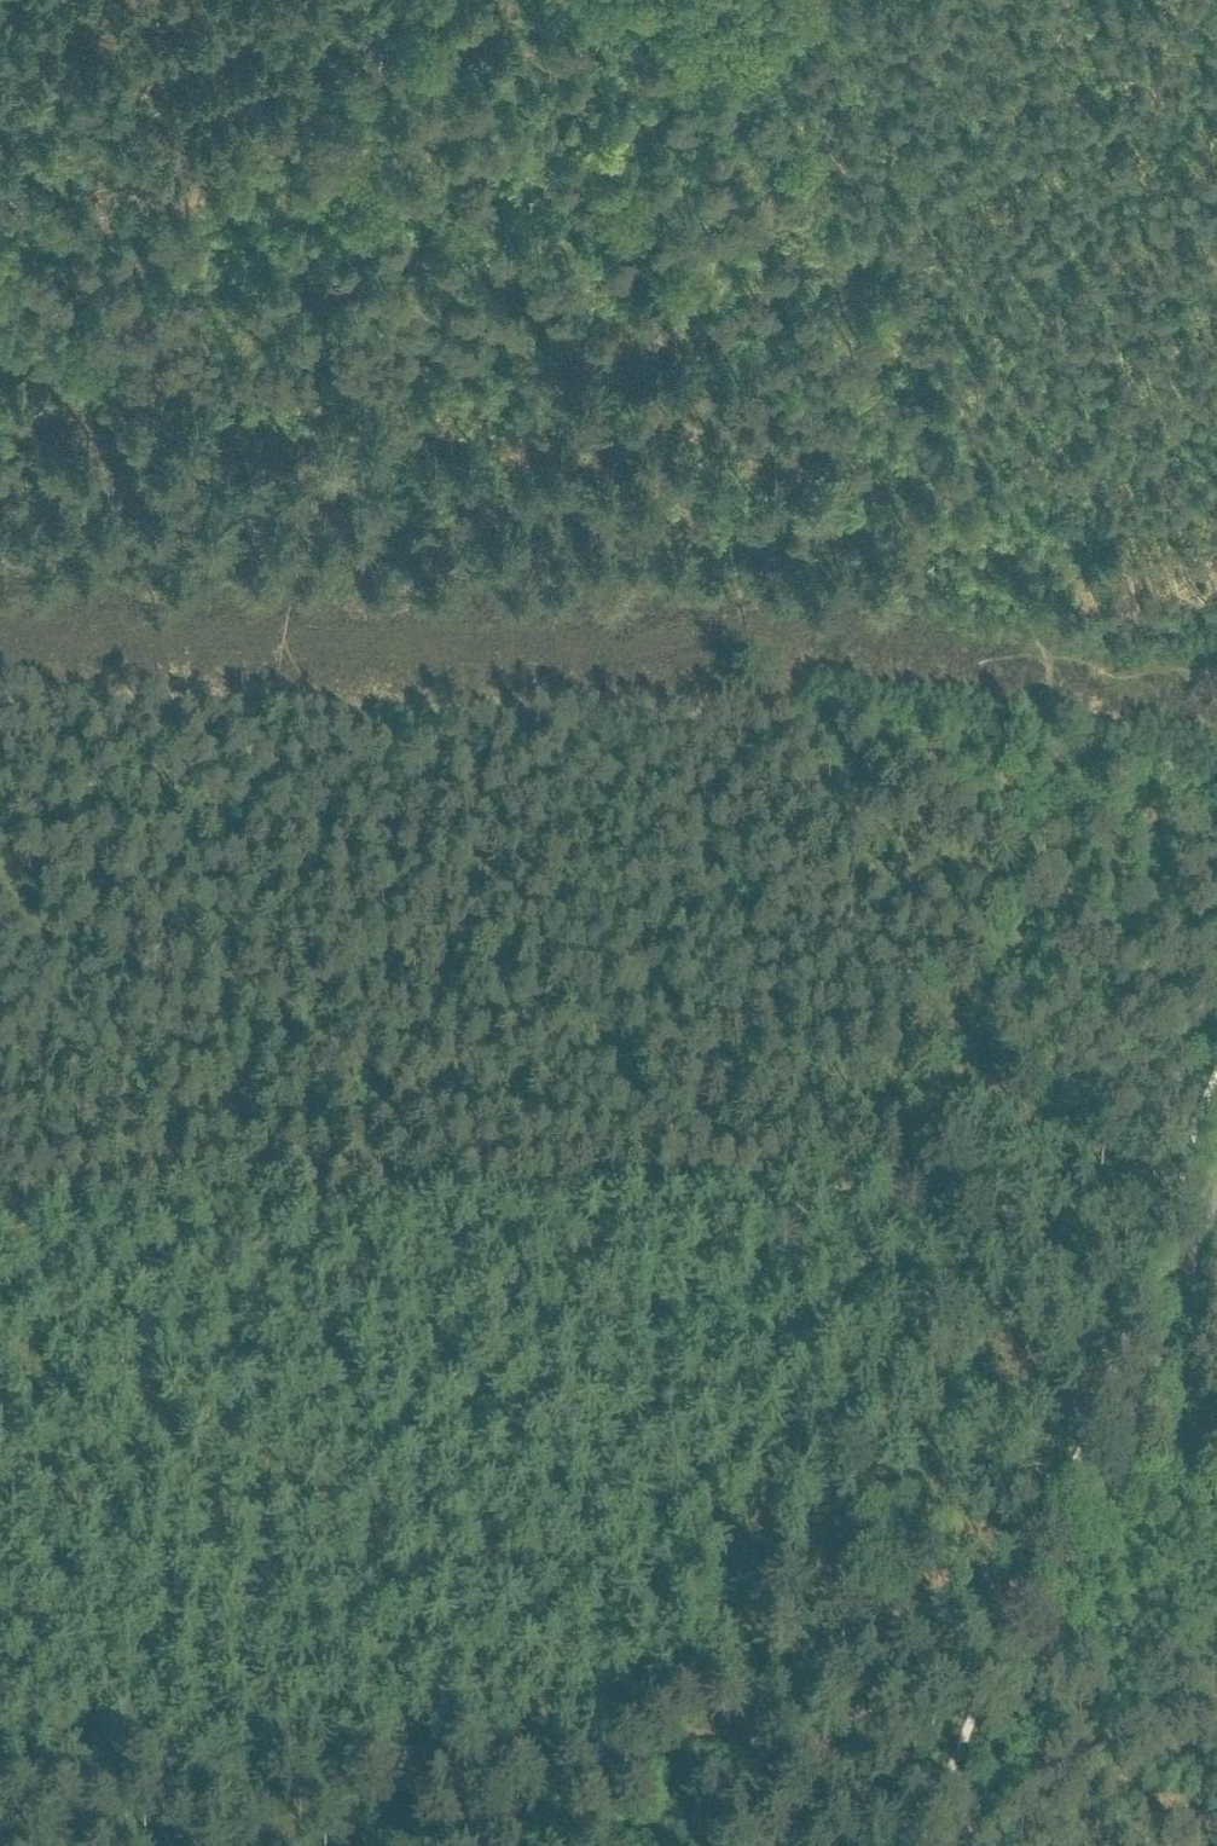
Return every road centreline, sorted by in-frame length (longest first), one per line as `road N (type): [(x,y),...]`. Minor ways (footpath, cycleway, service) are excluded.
road 1 (track): [(0,704),(768,720),(867,748),(938,787),(1038,872)]
road 2 (track): [(597,1845),(694,1684),(986,1015),(1038,872)]
road 3 (track): [(967,1845),(1216,1206)]
road 4 (track): [(308,0),(0,174)]
road 5 (track): [(1038,872),(1216,1068)]

